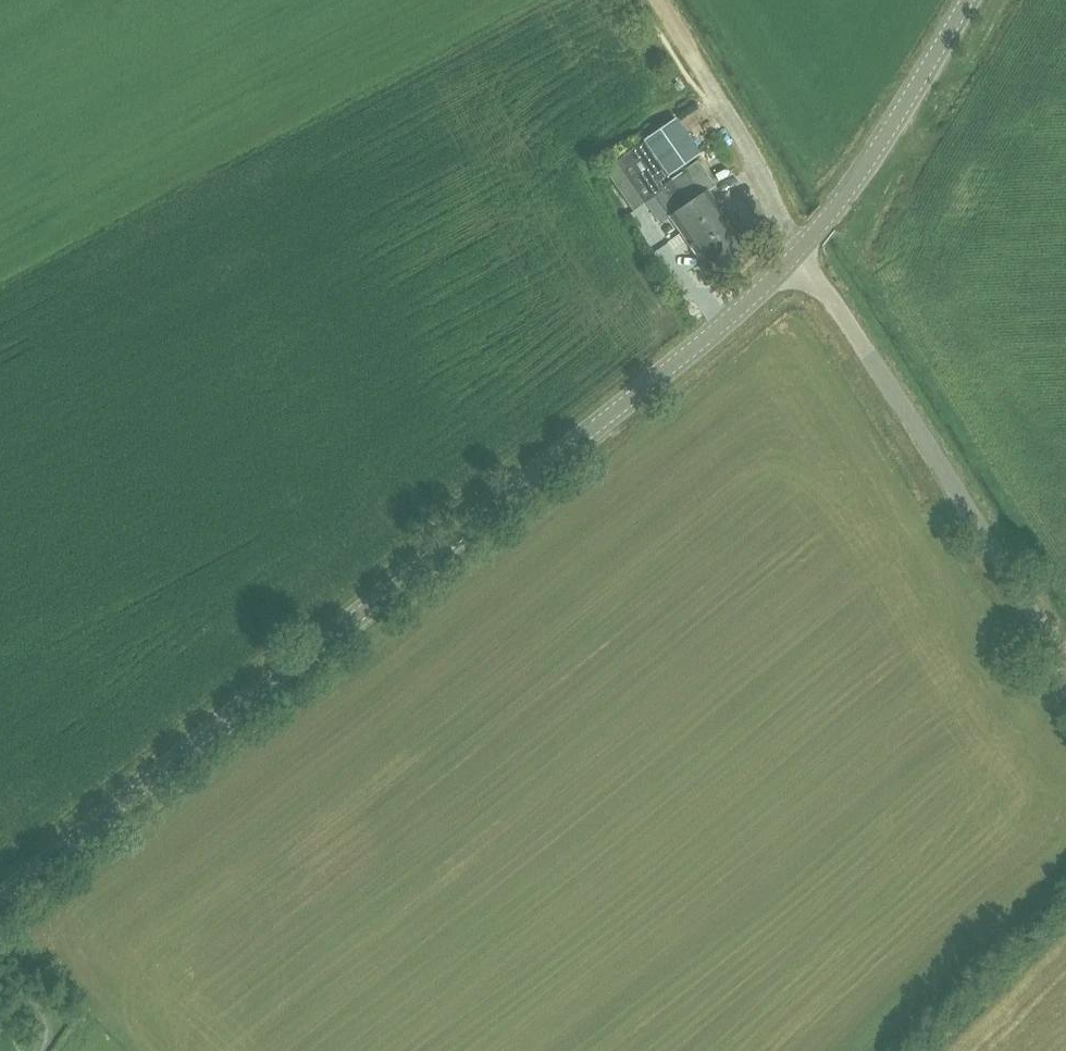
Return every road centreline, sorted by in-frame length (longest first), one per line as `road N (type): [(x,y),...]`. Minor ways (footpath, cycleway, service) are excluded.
road 1 (tertiary): [(0,904),(721,333),(804,254)]
road 2 (unclassified): [(804,254),(1065,659)]
road 3 (tertiary): [(804,254),(890,139),(972,0)]
road 4 (unclassified): [(725,111),(804,254)]
road 5 (track): [(653,0),(725,111)]

